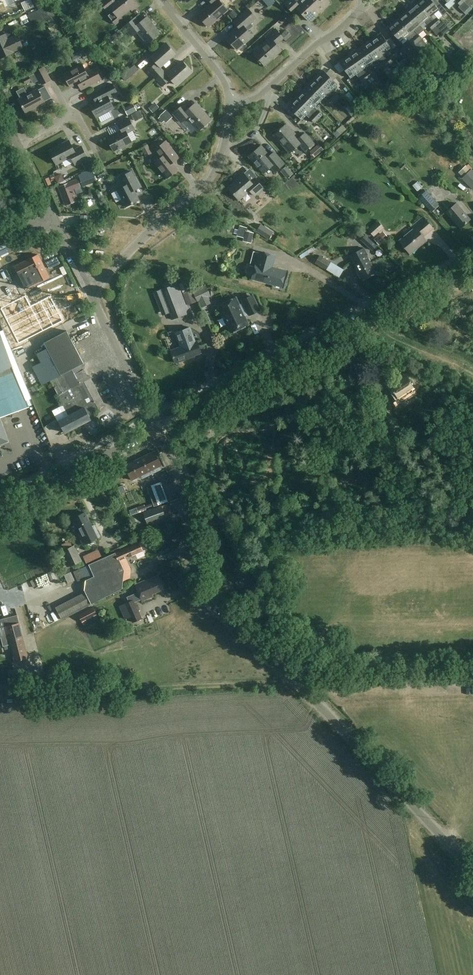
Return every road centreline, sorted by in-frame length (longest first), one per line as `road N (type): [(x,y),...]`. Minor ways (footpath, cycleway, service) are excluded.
road 1 (unclassified): [(472,872),(295,681),(201,595),(189,565),(183,486),(157,429)]
road 2 (tertiary): [(157,429),(472,265)]
road 3 (track): [(295,681),(0,690)]
road 4 (residential): [(89,289),(209,180),(231,105)]
road 5 (tertiary): [(0,511),(157,429)]
road 6 (residential): [(231,105),(261,95),(365,3)]
road 7 (unclassified): [(157,429),(89,289)]
road 8 (residential): [(231,105),(221,77),(164,0)]

